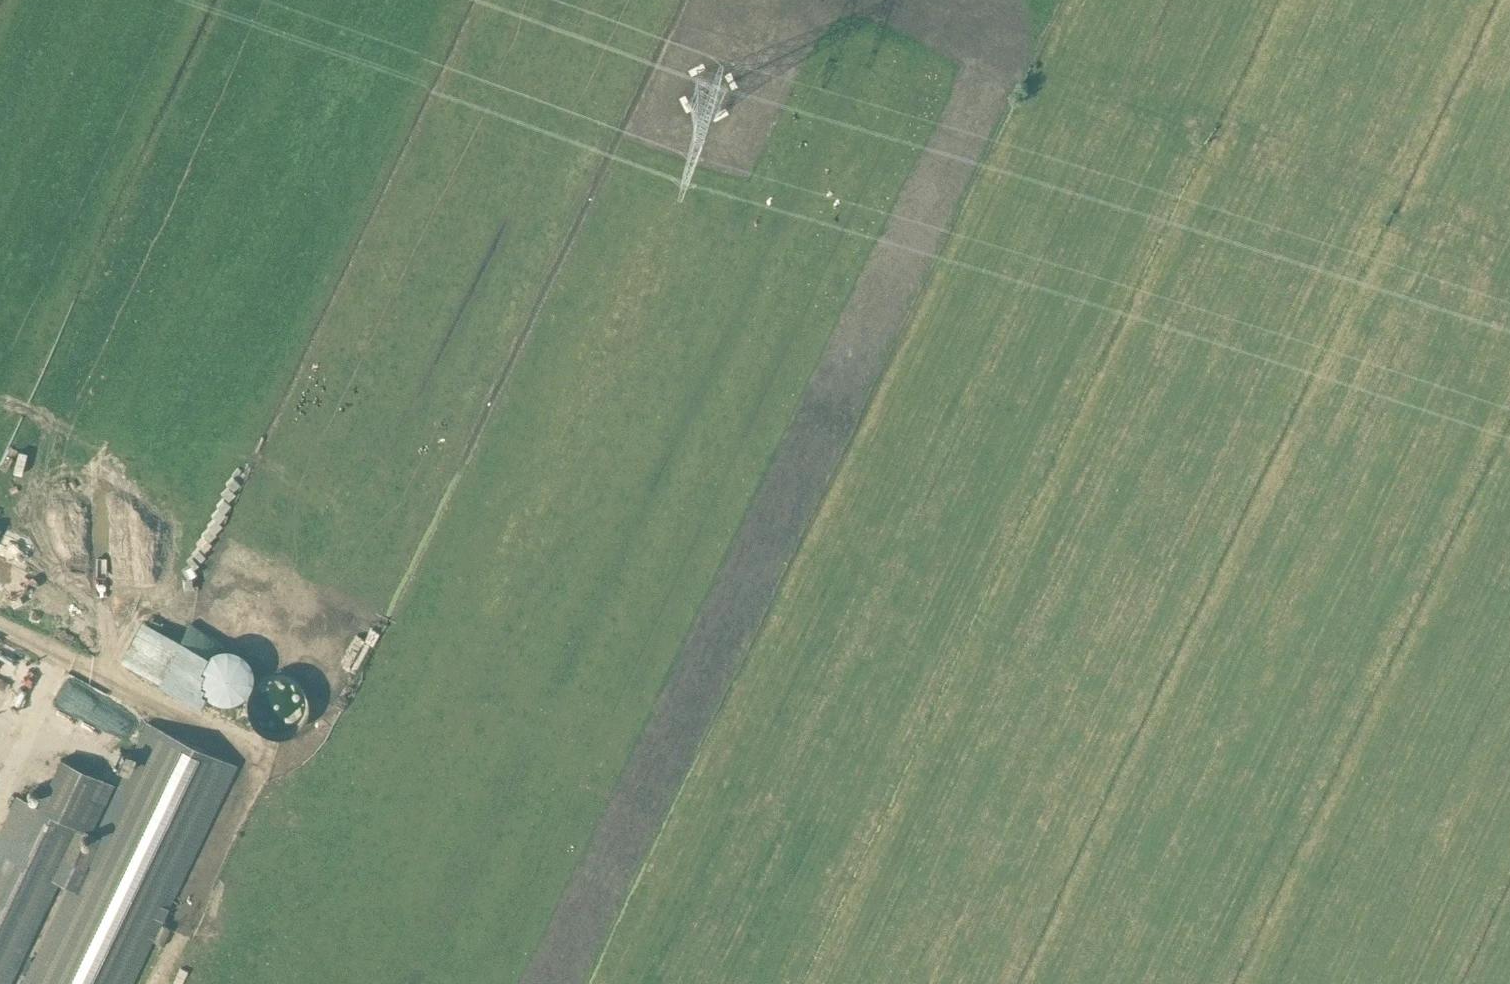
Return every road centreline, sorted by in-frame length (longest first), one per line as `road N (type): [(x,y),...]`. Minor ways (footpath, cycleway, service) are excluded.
road 1 (track): [(155,983),(259,748),(0,627)]

